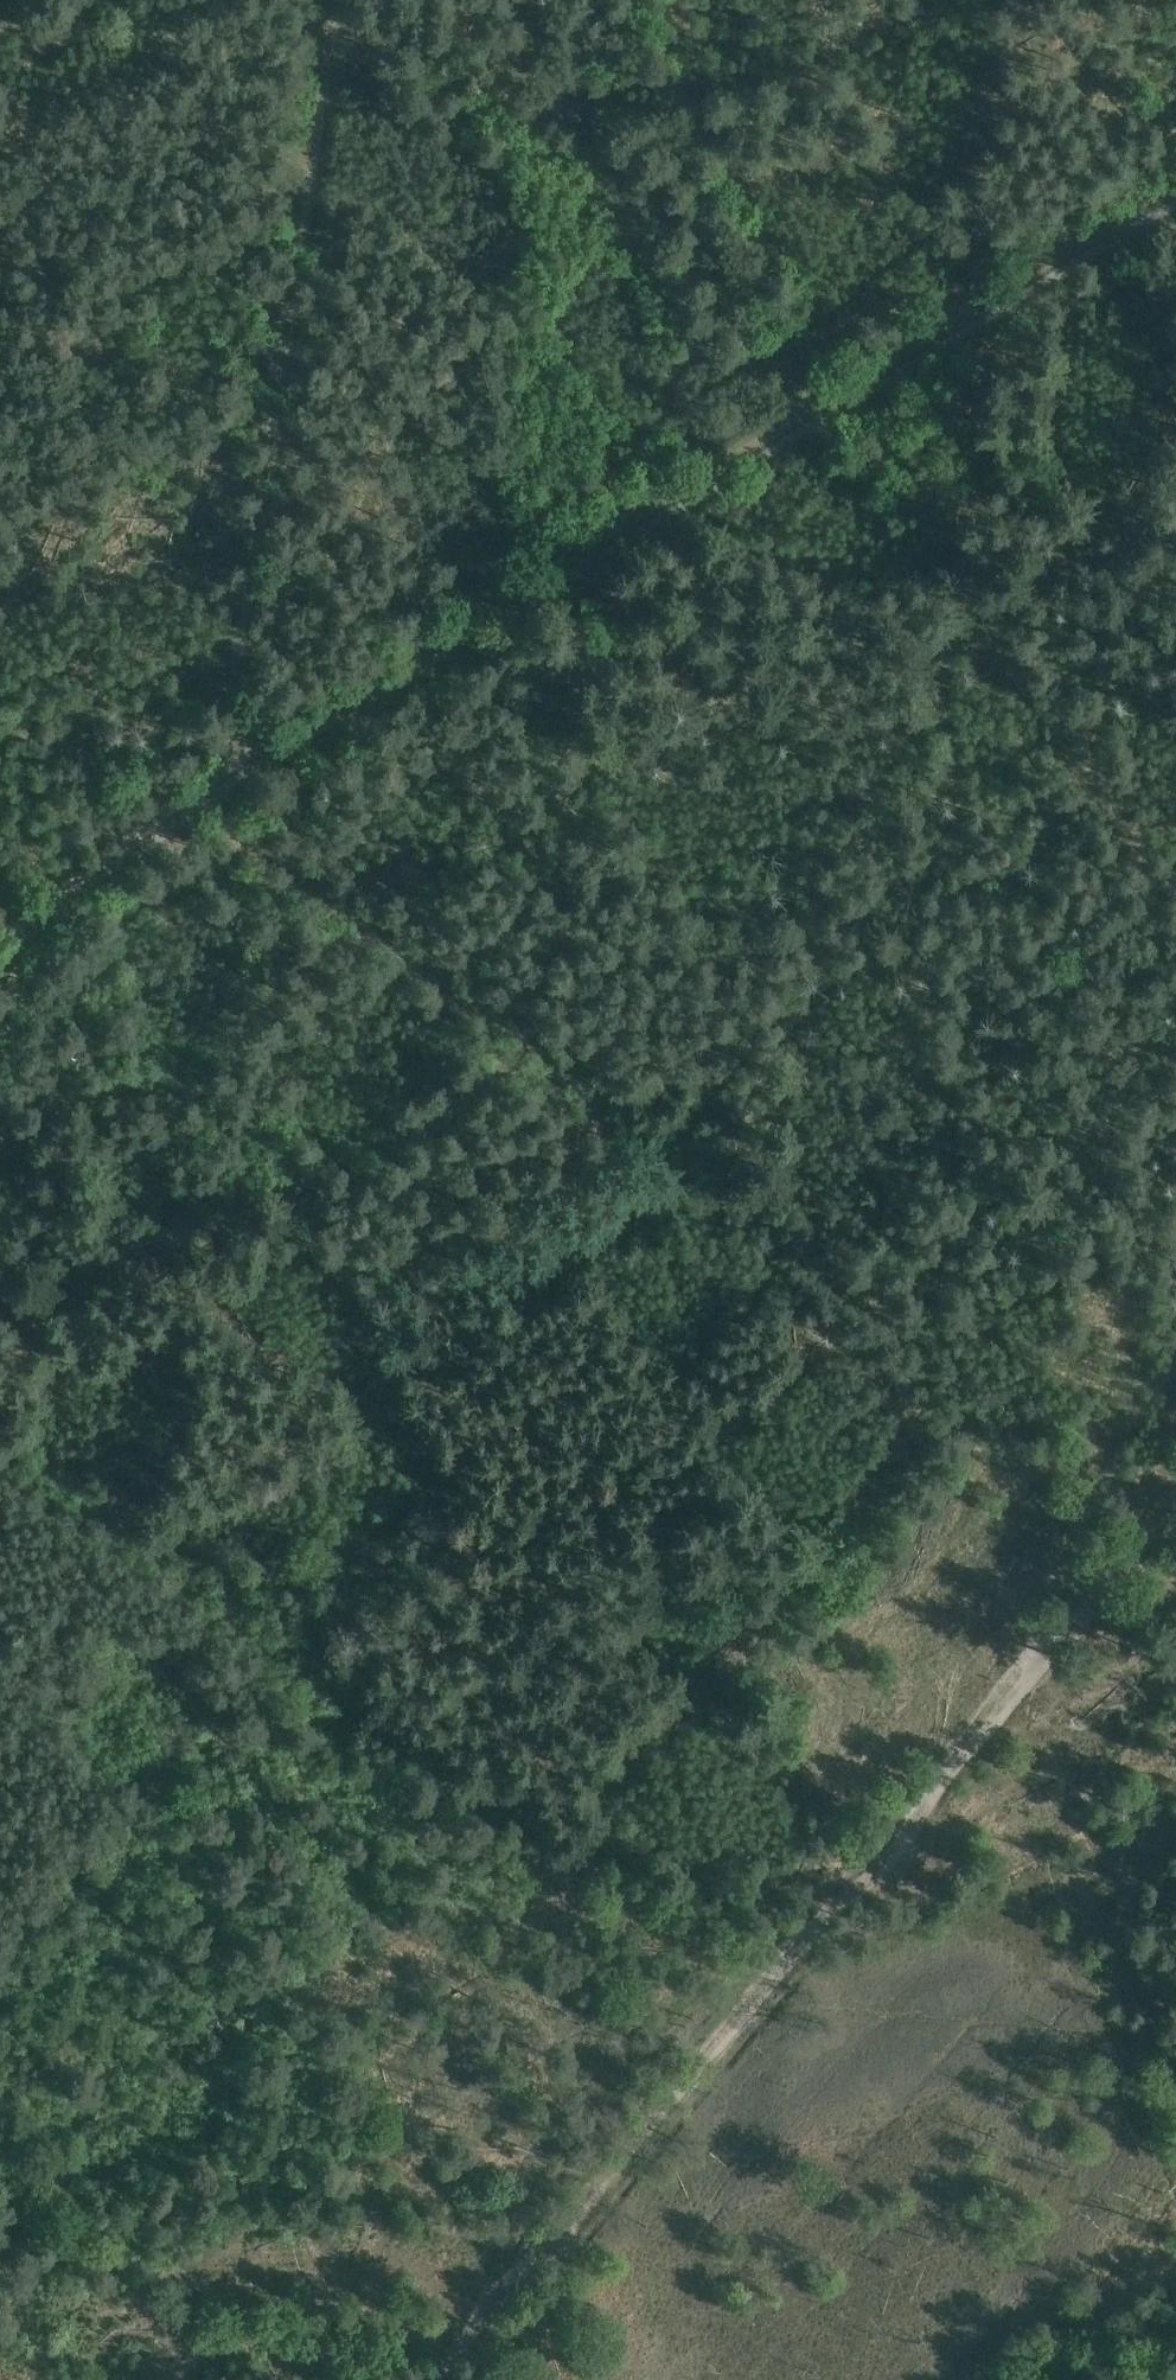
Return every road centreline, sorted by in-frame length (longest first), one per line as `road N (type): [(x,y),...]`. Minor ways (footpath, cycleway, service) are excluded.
road 1 (track): [(1175,1484),(417,2379)]
road 2 (track): [(247,737),(798,401),(1175,187)]
road 3 (track): [(322,0),(228,625),(247,737)]
road 4 (track): [(806,416),(686,0)]
road 5 (track): [(0,925),(247,737)]
road 6 (track): [(0,713),(209,787)]

